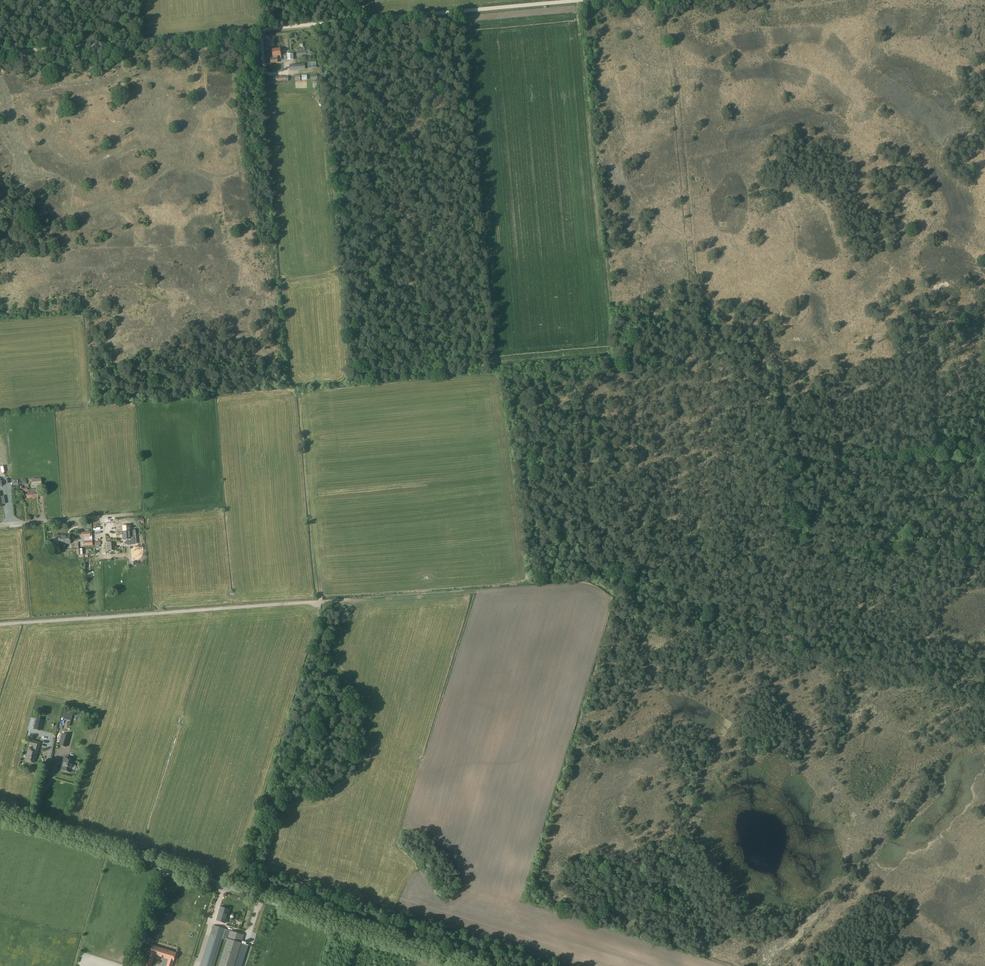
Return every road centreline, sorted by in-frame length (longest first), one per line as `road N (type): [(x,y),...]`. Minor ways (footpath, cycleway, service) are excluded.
road 1 (track): [(0,53),(575,0)]
road 2 (tertiary): [(484,965),(0,813)]

